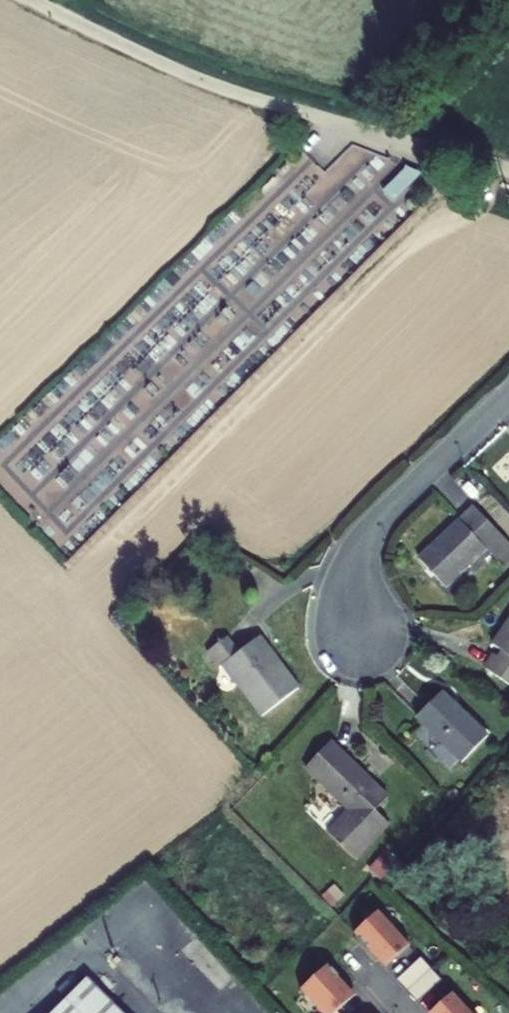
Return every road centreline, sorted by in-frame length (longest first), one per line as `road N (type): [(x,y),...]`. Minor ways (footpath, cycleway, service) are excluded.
road 1 (residential): [(144,55),(225,90),(508,173)]
road 2 (residential): [(356,637),(354,587),(369,531),(508,397)]
road 3 (track): [(33,0),(144,55)]

